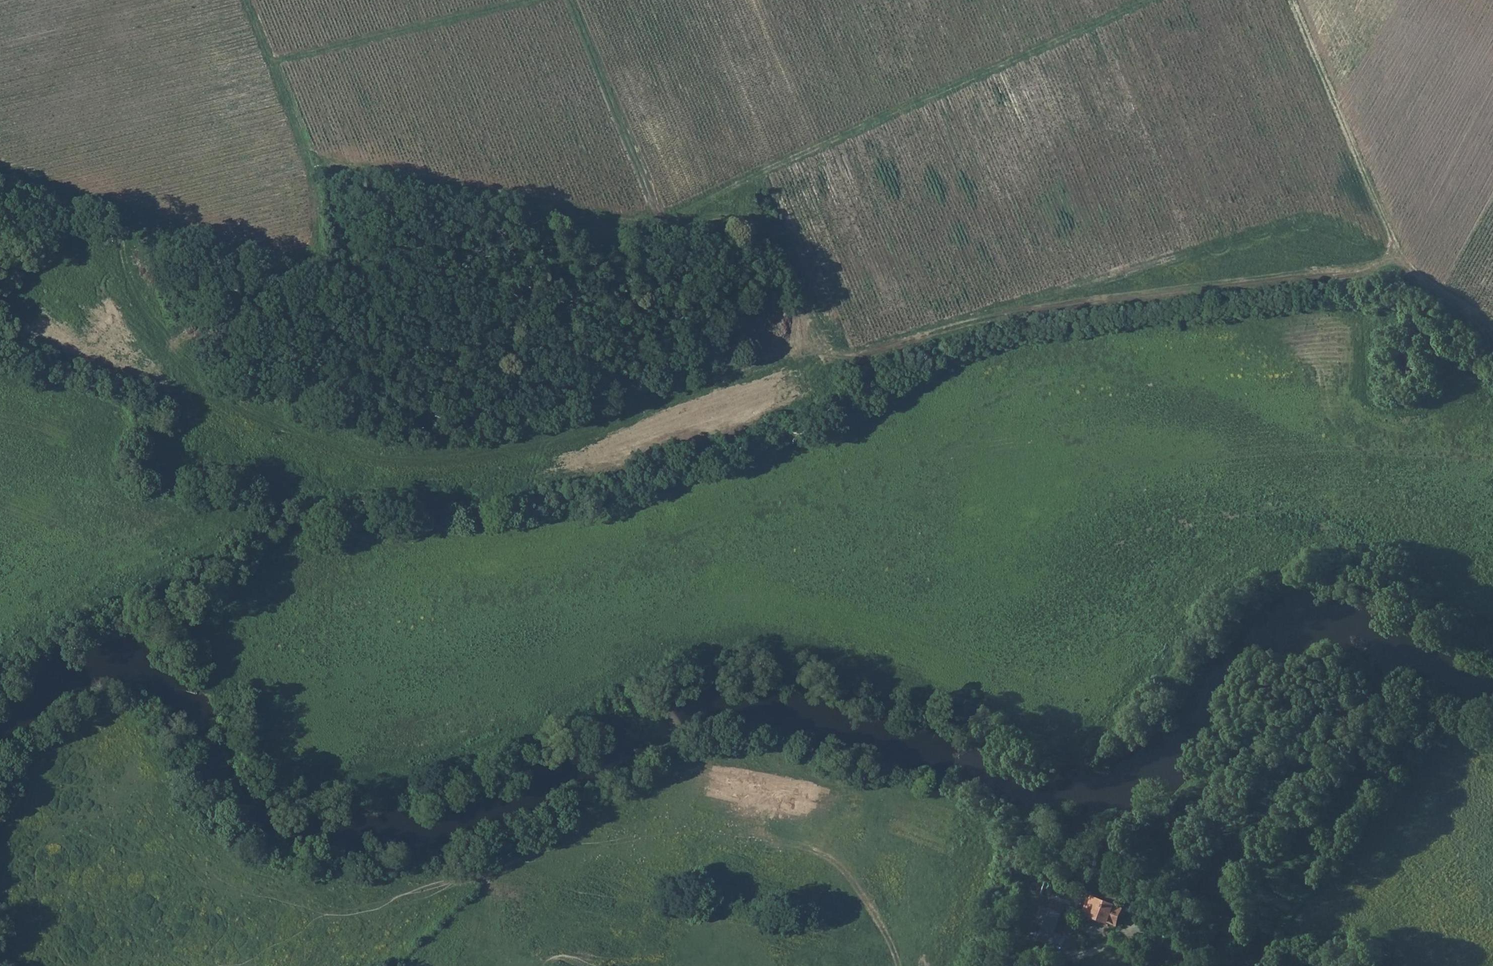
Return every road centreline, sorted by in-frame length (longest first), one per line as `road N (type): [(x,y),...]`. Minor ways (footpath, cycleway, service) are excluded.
road 1 (track): [(242,0),(310,178),(310,248),(289,258),(0,164)]
road 2 (track): [(1293,0),(1404,267),(1492,323)]
road 3 (track): [(1396,959),(1203,892),(1086,956),(1064,952)]

